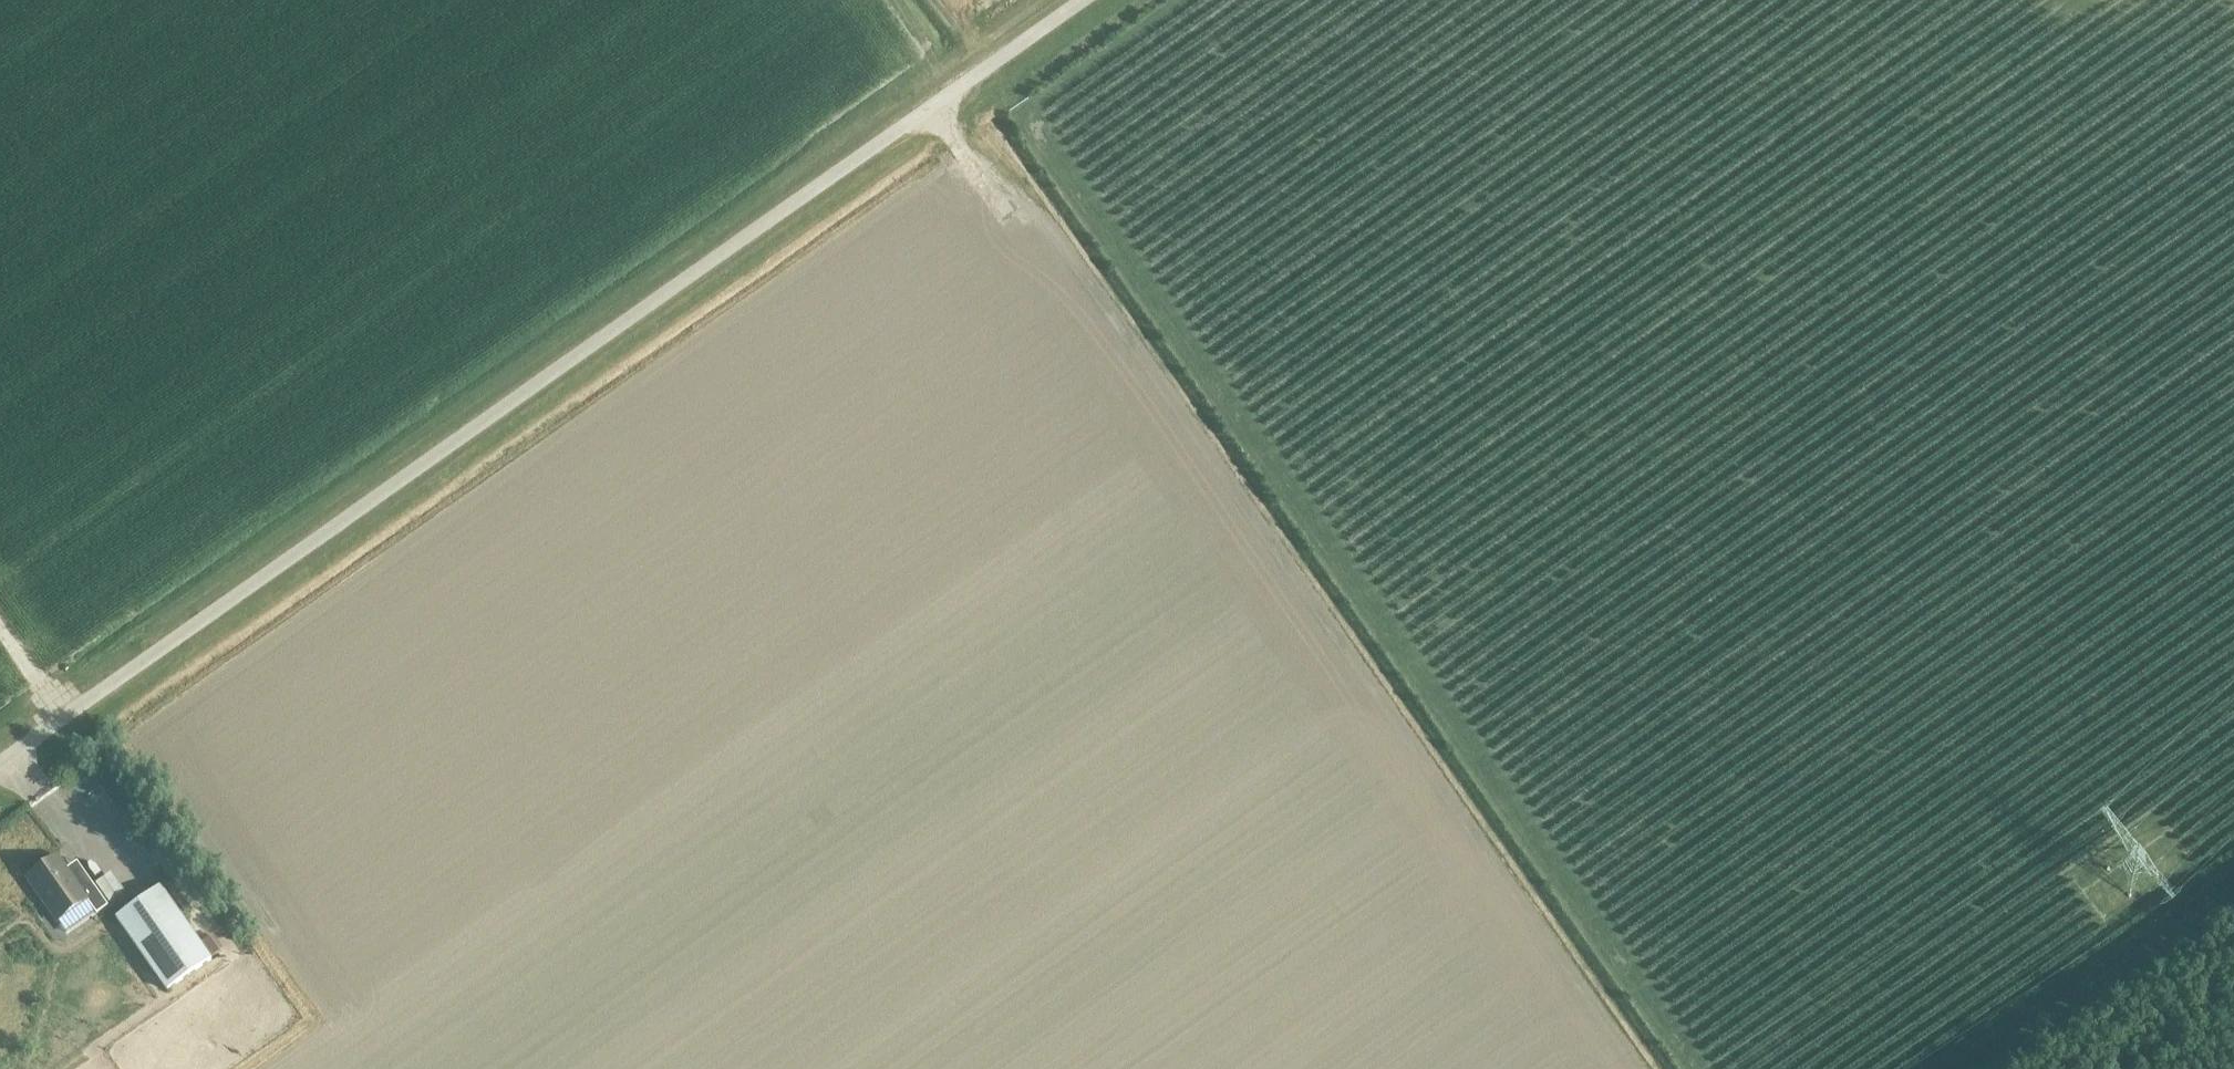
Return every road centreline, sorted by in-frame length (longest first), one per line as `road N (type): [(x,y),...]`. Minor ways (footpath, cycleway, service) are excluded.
road 1 (unclassified): [(1066,0),(0,737)]

